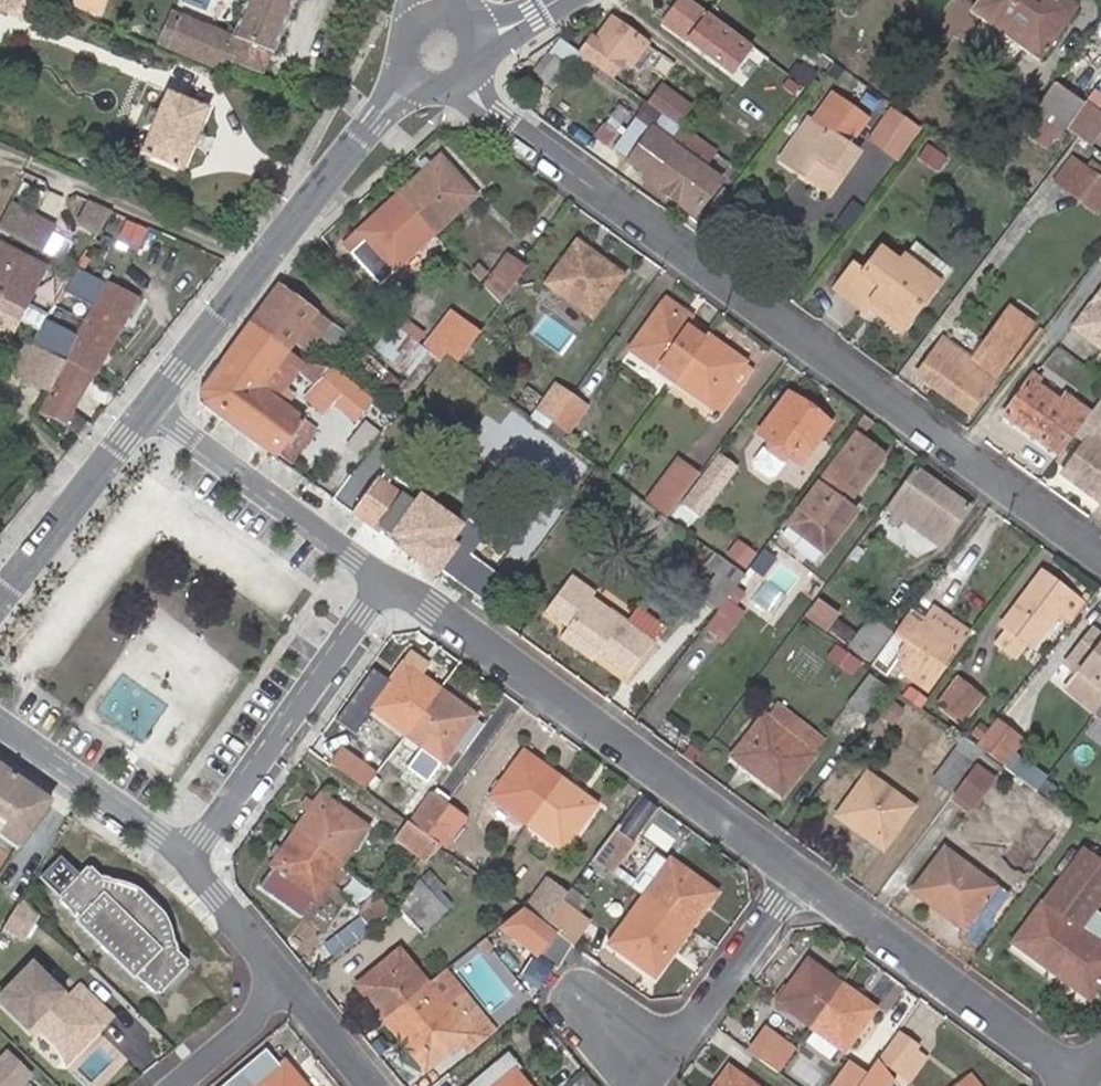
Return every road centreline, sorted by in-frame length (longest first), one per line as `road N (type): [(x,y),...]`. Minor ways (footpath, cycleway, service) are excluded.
road 1 (residential): [(1100,559),(495,119),(457,80)]
road 2 (residential): [(798,876),(431,607),(385,582)]
road 3 (secondary): [(418,79),(312,198),(147,409)]
road 4 (residential): [(1078,1081),(798,876)]
road 5 (residential): [(186,858),(385,582)]
road 6 (residential): [(385,582),(147,409)]
road 7 (residential): [(798,876),(676,1042),(622,1042)]
road 8 (secondary): [(147,409),(0,599)]
road 9 (residential): [(0,724),(186,858)]
road 10 (residential): [(289,985),(186,858)]
road 11 (residential): [(289,985),(171,1085)]
road 12 (residential): [(373,1085),(289,985)]

